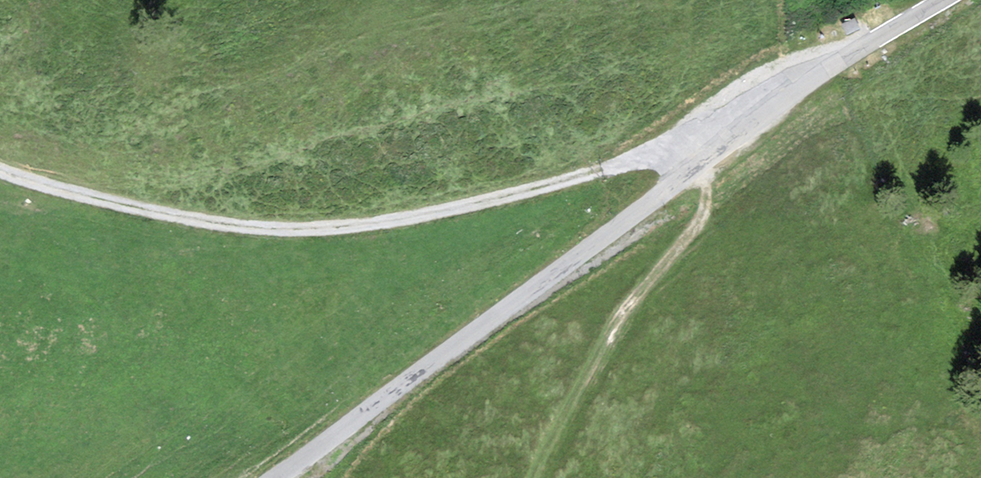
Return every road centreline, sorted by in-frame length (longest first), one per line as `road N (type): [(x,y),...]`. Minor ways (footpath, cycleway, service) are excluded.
road 1 (unclassified): [(944,0),(820,75),(277,477)]
road 2 (track): [(728,143),(704,136),(511,196),(380,223),(297,230),(158,213),(0,171)]
road 3 (track): [(533,477),(619,316),(702,218),(706,186),(698,165)]

